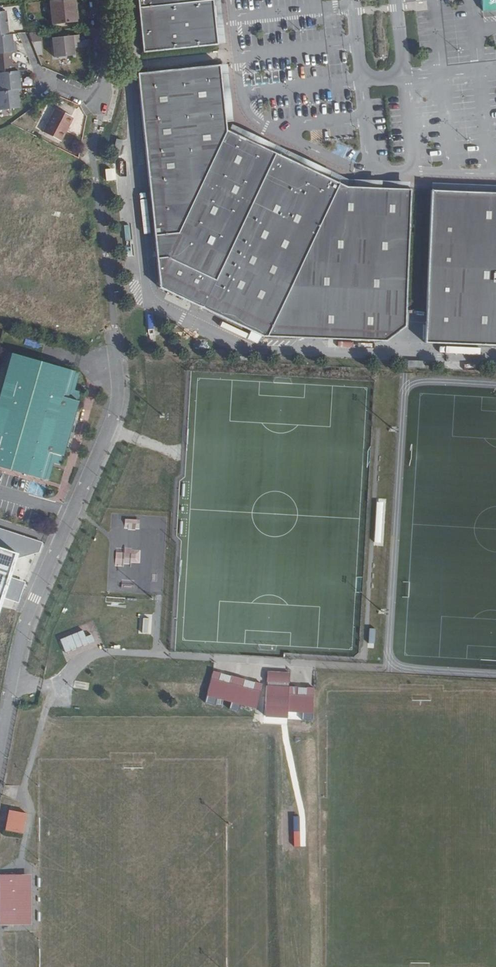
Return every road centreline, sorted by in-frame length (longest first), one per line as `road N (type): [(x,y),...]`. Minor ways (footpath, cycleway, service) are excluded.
road 1 (unclassified): [(118,345),(112,425),(23,626),(0,733)]
road 2 (residential): [(45,81),(98,101),(106,72),(100,0)]

